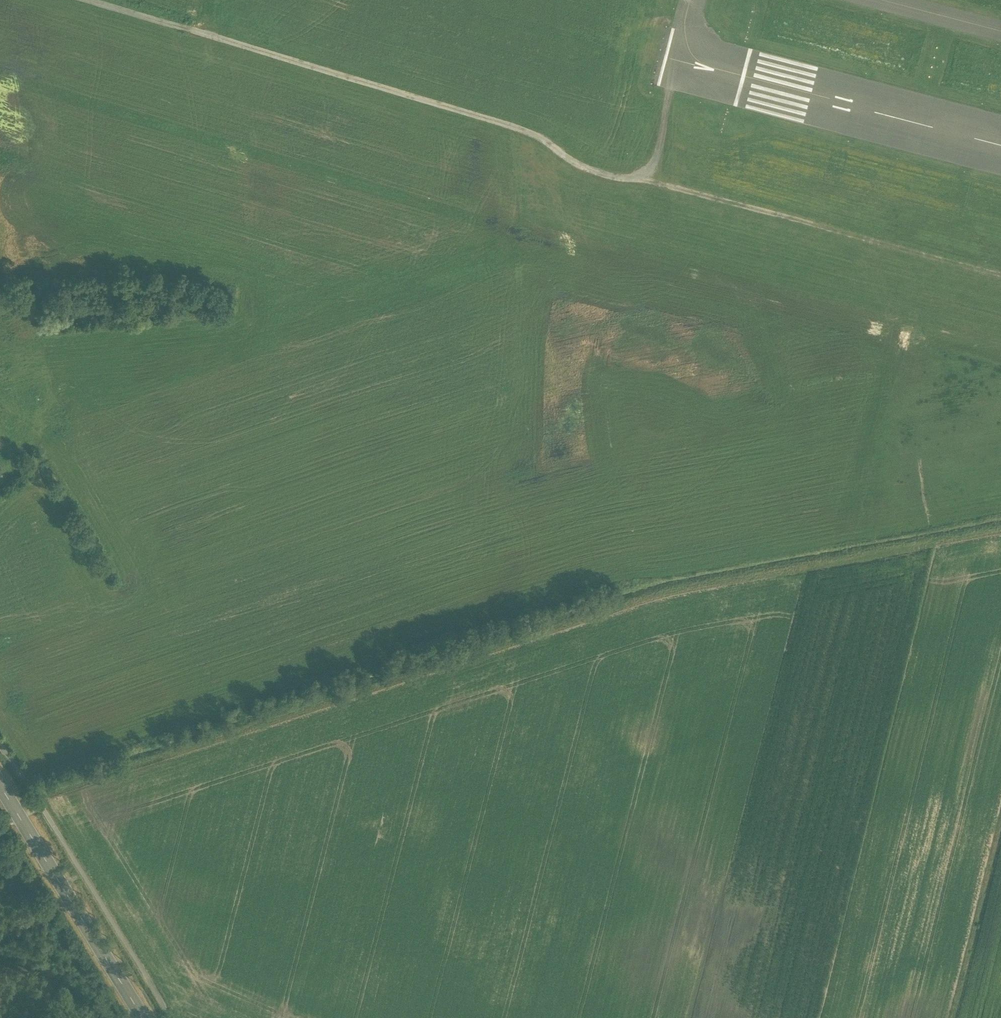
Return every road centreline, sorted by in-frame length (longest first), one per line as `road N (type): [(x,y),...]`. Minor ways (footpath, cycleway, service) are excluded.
road 1 (track): [(93,0),(528,128)]
road 2 (primary): [(147,1017),(0,778)]

